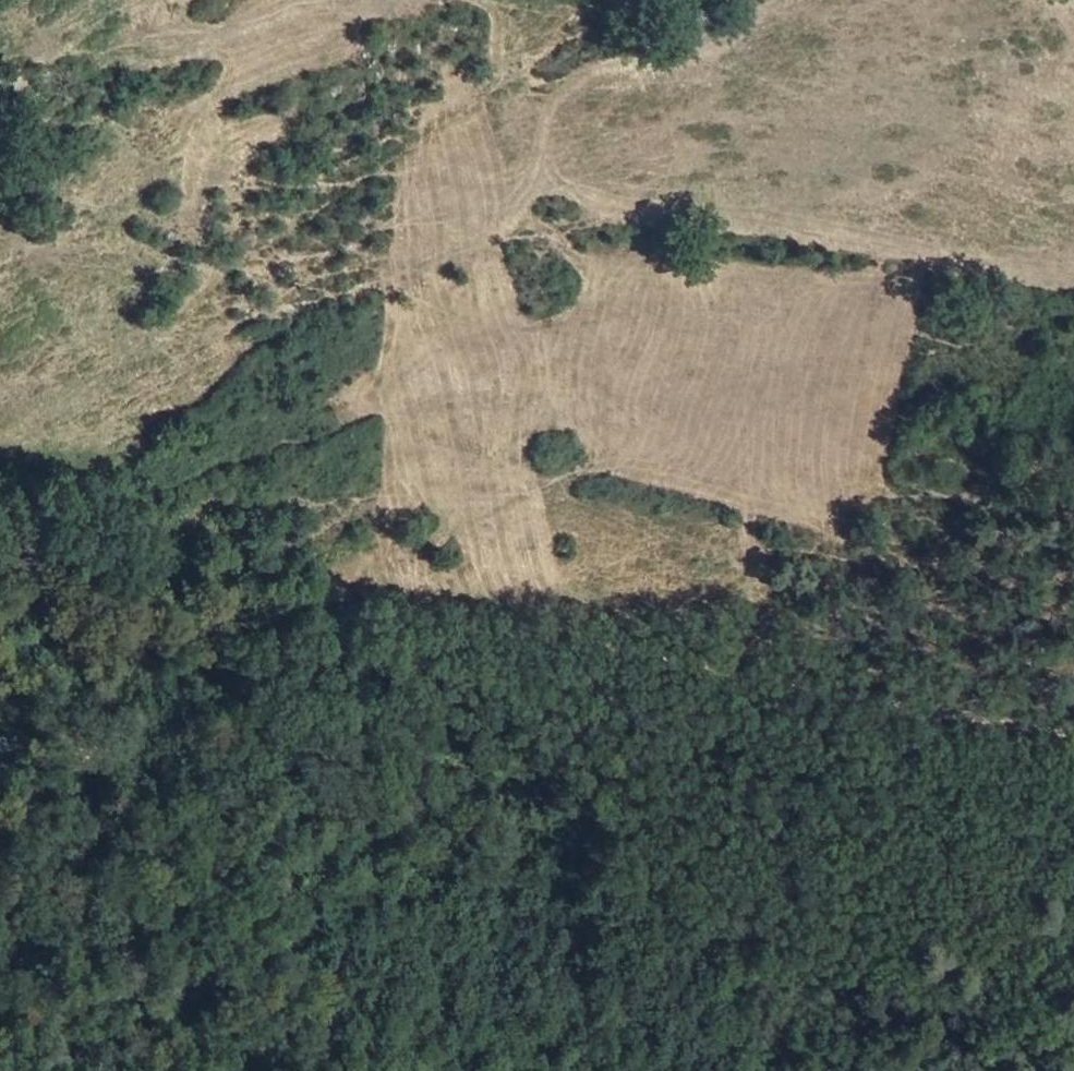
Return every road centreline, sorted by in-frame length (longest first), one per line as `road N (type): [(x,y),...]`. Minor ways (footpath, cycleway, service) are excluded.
road 1 (track): [(317,1070),(273,701),(336,650),(617,646),(1073,727)]

